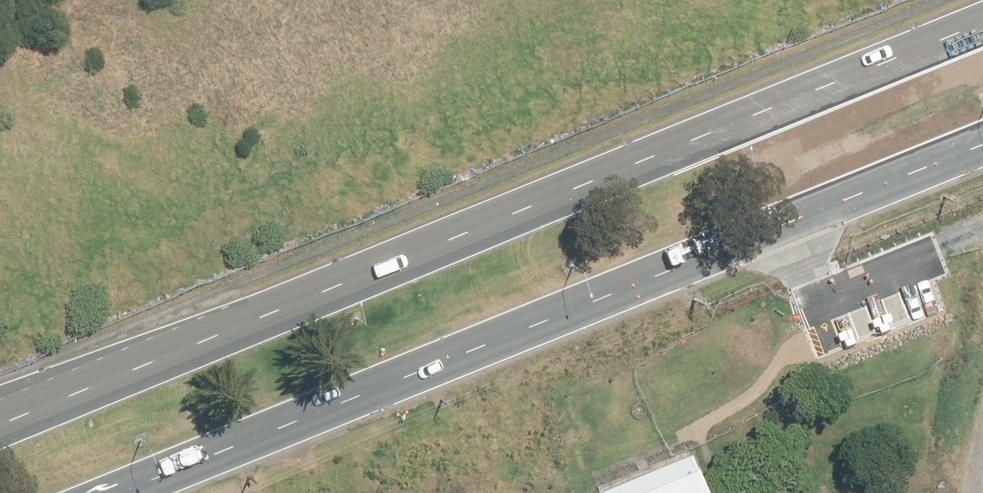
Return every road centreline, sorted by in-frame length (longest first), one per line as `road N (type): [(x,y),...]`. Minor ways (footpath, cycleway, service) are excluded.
road 1 (primary): [(0,412),(843,72)]
road 2 (primary): [(877,180),(90,492)]
road 3 (primary): [(877,180),(838,180),(814,163),(806,142),(809,113),(825,85),(843,72)]
road 4 (track): [(982,222),(829,287)]
road 5 (primary): [(843,72),(982,14)]

